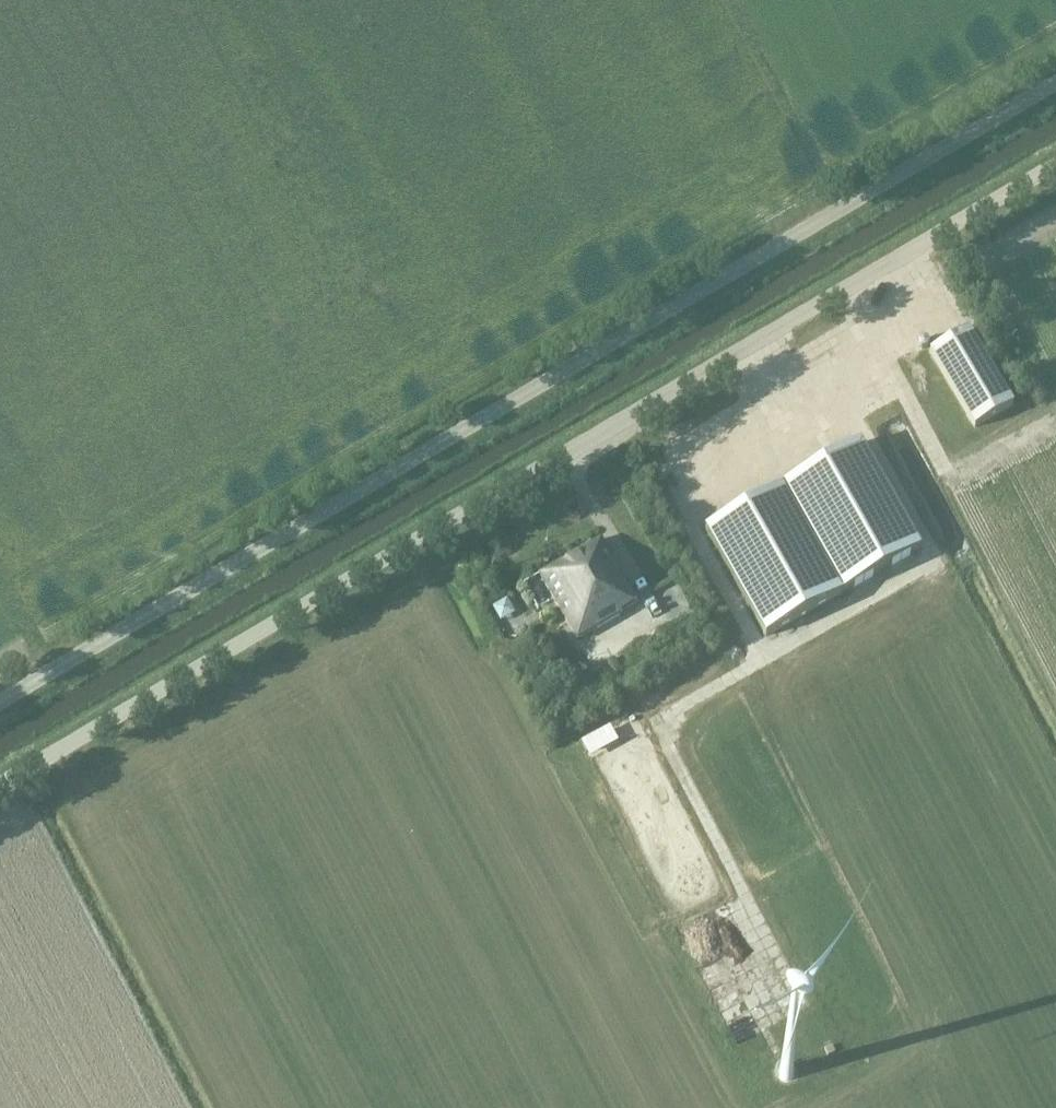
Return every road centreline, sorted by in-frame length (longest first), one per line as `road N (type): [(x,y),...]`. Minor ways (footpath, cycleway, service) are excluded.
road 1 (unclassified): [(0,785),(1055,162)]
road 2 (unclassified): [(1055,81),(0,702)]

